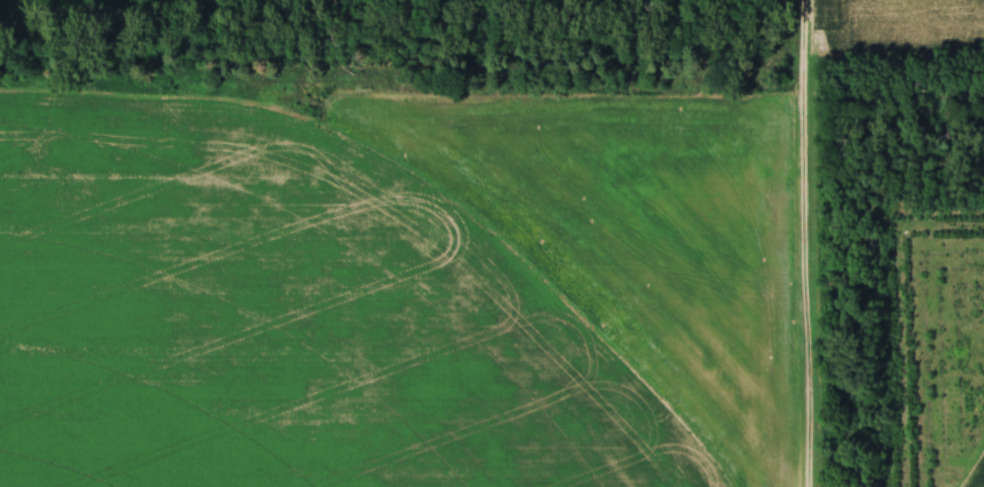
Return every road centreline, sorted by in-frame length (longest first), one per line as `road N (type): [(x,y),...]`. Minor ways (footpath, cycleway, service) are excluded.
road 1 (residential): [(807,486),(803,0)]

